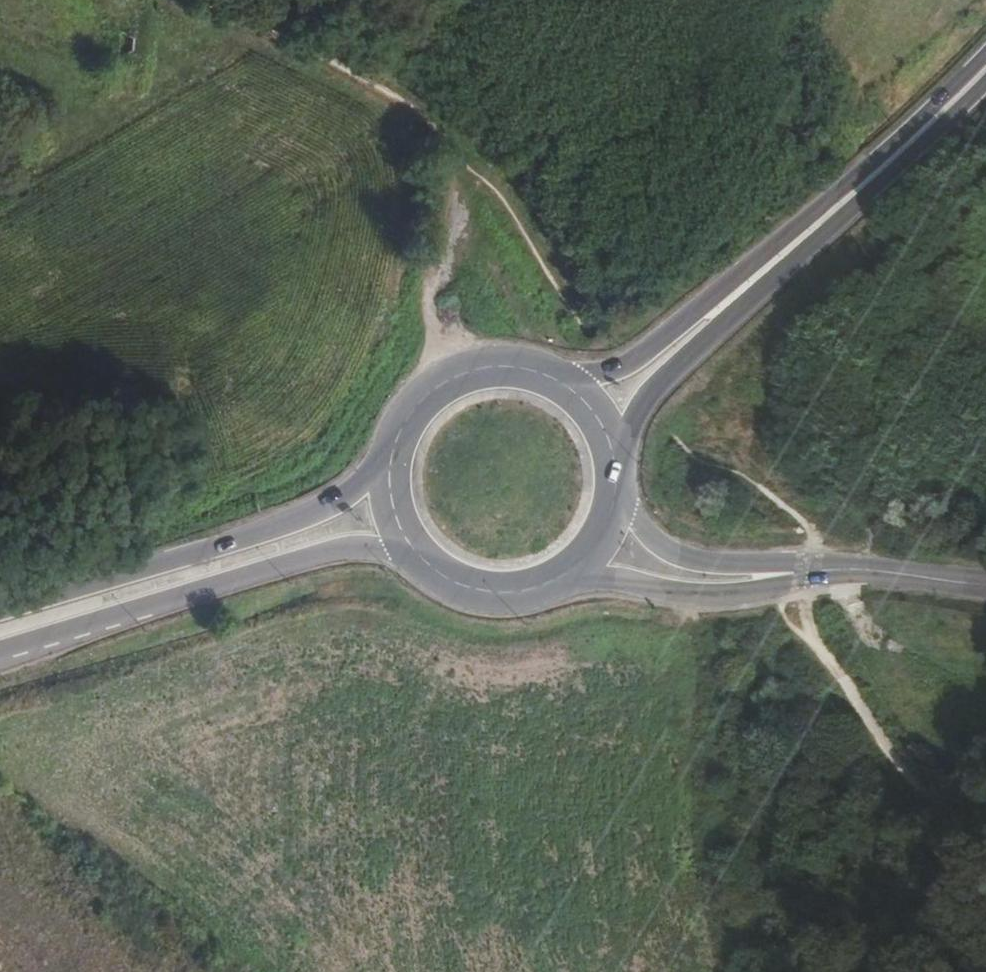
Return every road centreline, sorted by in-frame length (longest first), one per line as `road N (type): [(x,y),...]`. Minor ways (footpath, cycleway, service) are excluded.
road 1 (primary): [(621,462),(635,418),(670,372),(985,81)]
road 2 (primary): [(985,53),(871,164),(679,326),(635,361),(574,384)]
road 3 (track): [(860,971),(811,952),(768,911),(741,852),(735,812),(765,675),(808,629),(806,572)]
road 4 (primary): [(0,658),(322,557),(399,546)]
road 5 (primary): [(380,474),(242,537),(0,611)]
road 6 (primary): [(574,384),(515,360),(452,370),(401,412),(380,474)]
road 7 (unclassified): [(582,571),(673,594),(806,572)]
road 8 (track): [(452,370),(438,288),(467,233),(460,165)]
road 9 (unclassified): [(806,572),(682,561),(621,503)]
road 10 (primary): [(399,546),(427,576),(464,596),(506,601),(546,593),(582,571)]
road 11 (unclassified): [(806,572),(985,581)]

